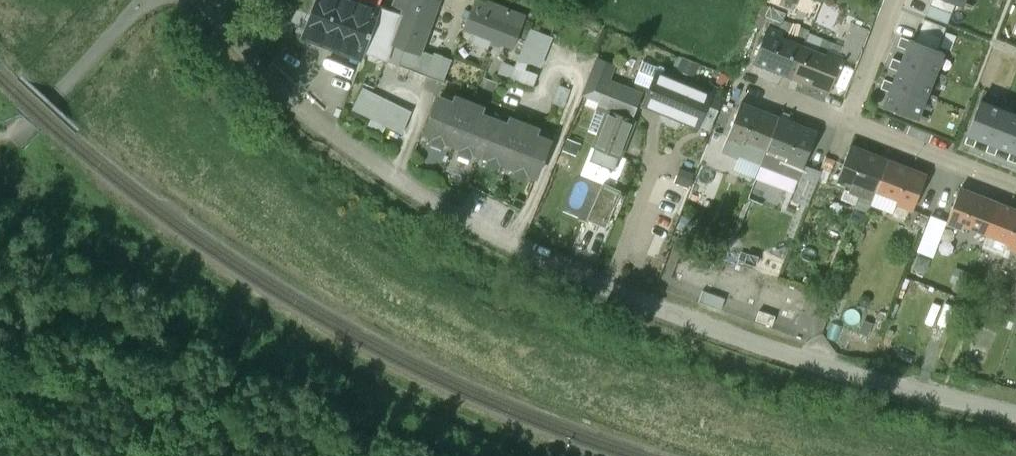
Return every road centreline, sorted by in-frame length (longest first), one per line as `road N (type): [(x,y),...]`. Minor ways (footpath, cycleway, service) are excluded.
road 1 (residential): [(1015,420),(909,397),(621,303),(431,207),(324,130),(256,60)]
road 2 (track): [(0,139),(25,127),(148,0)]
road 3 (residential): [(844,128),(1015,195)]
road 4 (residential): [(894,0),(844,128)]

